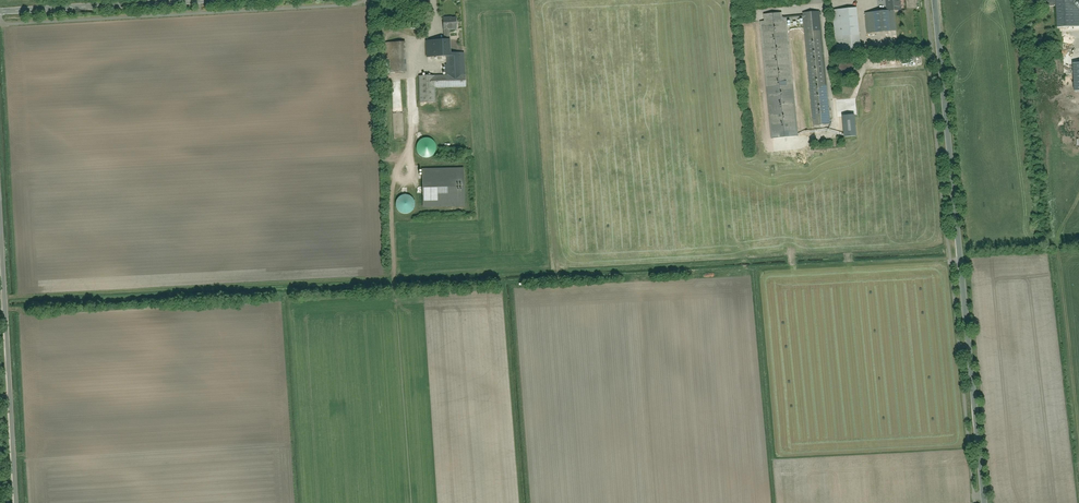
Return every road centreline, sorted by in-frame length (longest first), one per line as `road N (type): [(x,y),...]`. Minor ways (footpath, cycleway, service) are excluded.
road 1 (tertiary): [(935,0),(987,502)]
road 2 (unclassified): [(0,226),(15,502)]
road 3 (tertiary): [(0,12),(222,0)]

